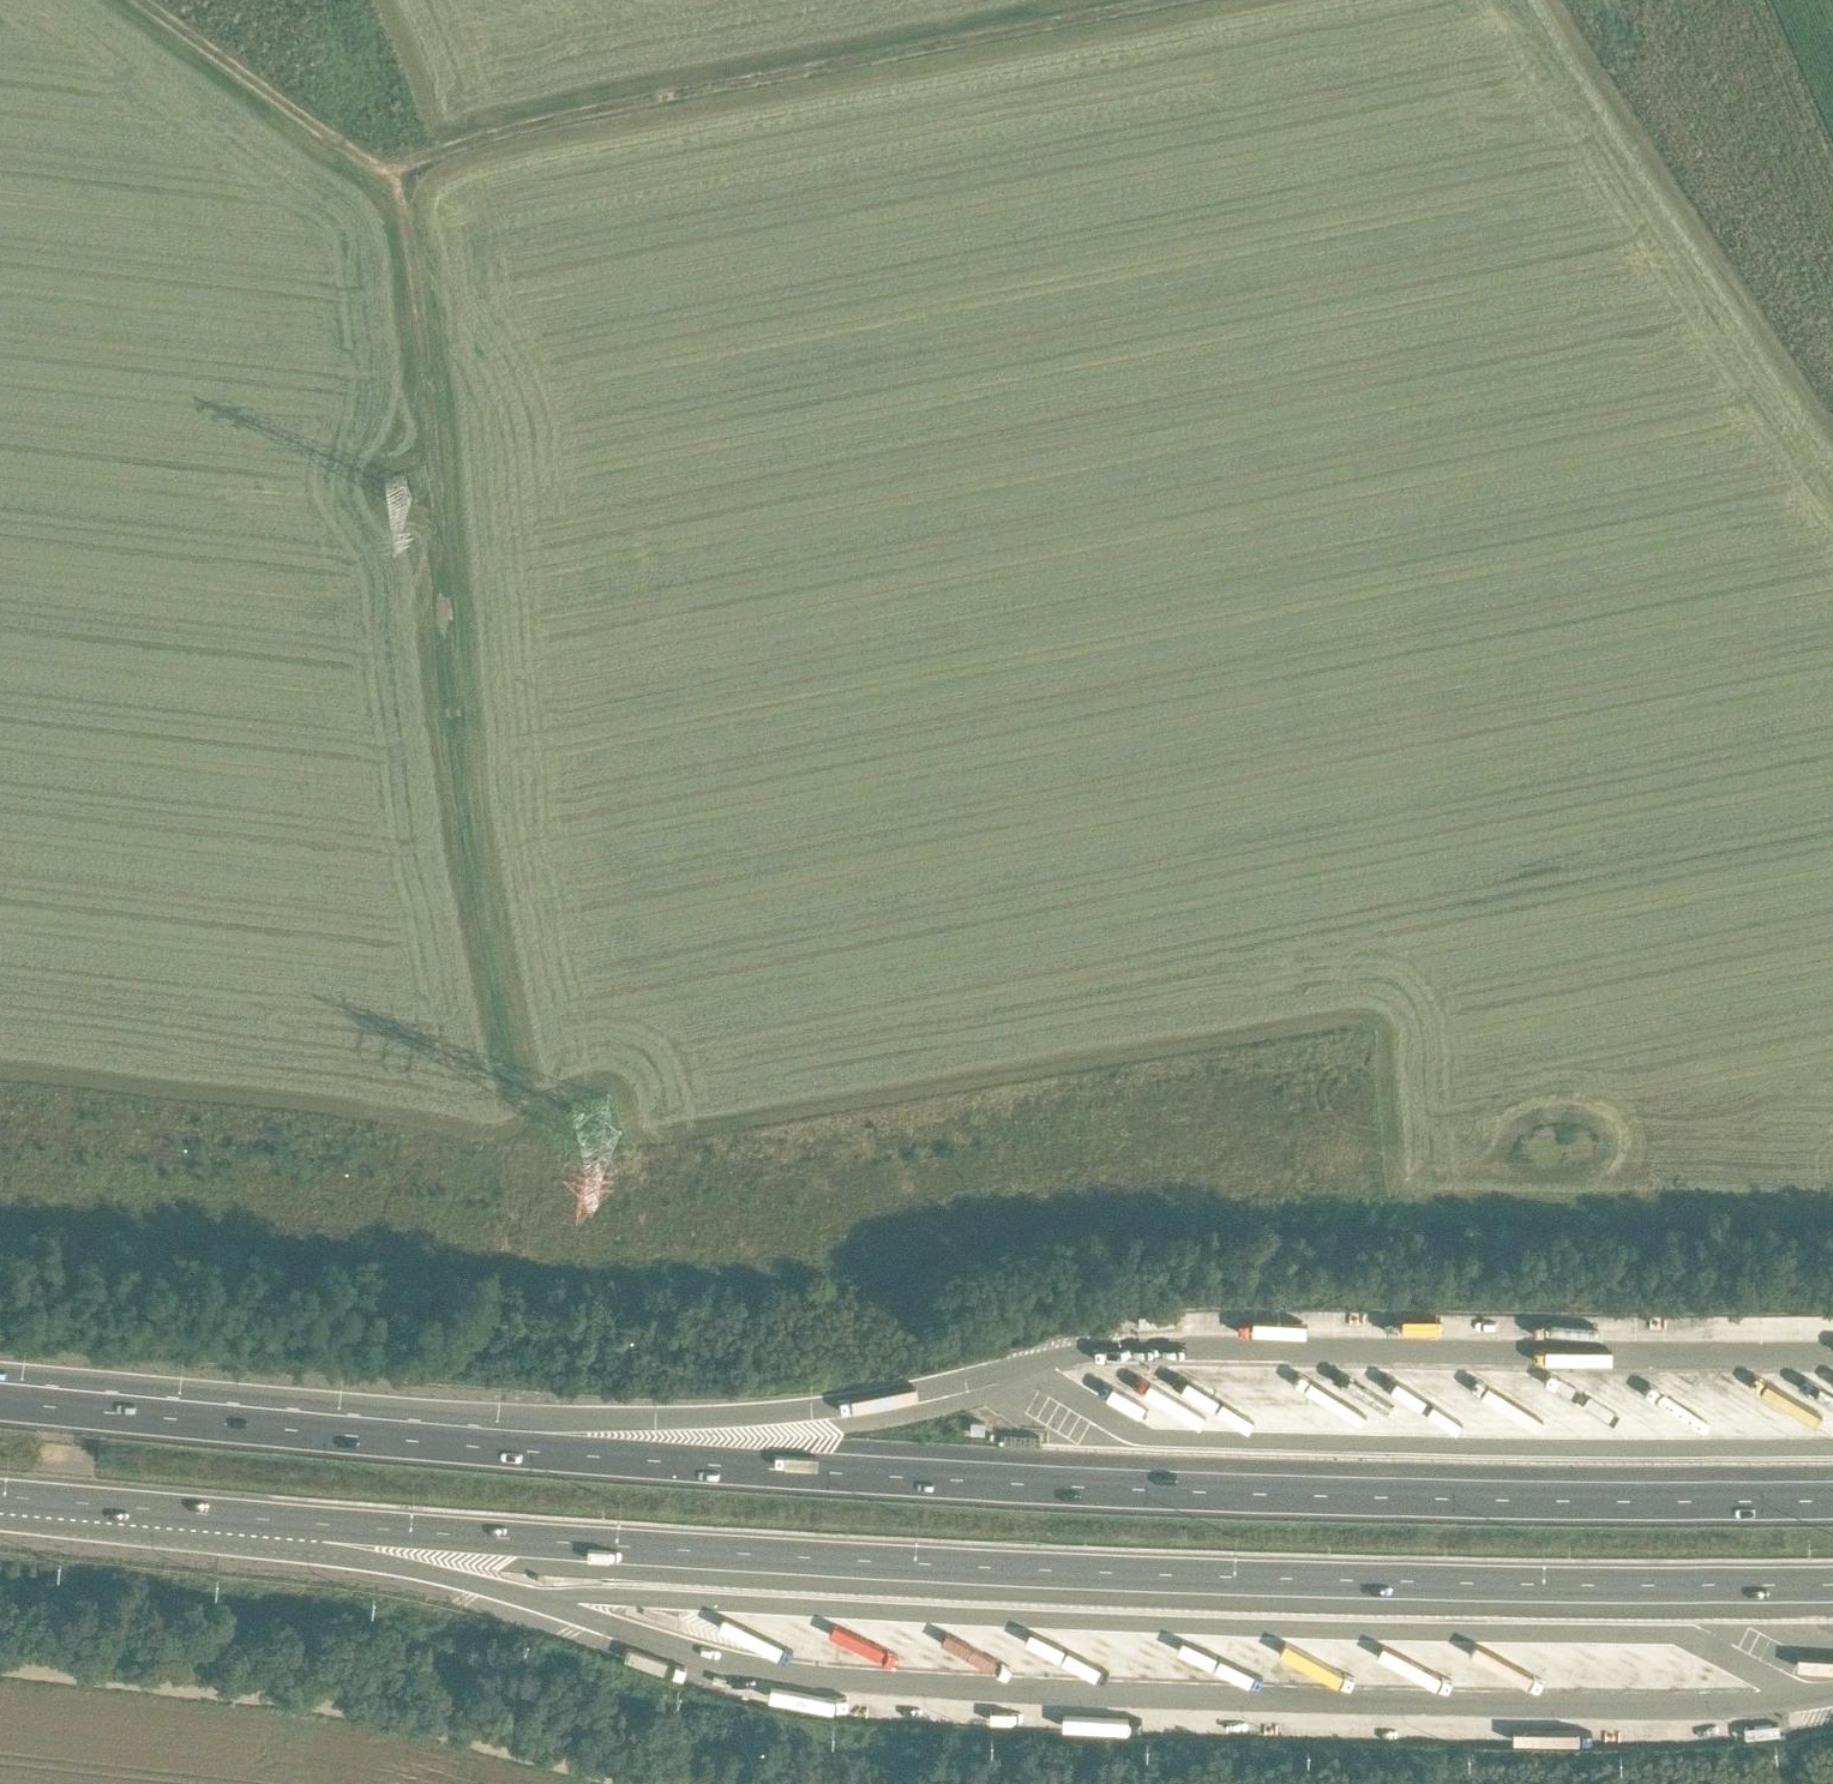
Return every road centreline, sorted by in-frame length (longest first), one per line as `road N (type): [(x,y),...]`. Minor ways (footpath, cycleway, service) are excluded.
road 1 (motorway): [(267,1495),(769,1532),(1144,1548),(1832,1558)]
road 2 (motorway): [(1832,1476),(1539,1478),(1009,1460),(376,1414)]
road 3 (track): [(1130,0),(439,140),(411,162),(405,188),(437,433)]
road 4 (unclassified): [(681,1783),(325,1689),(0,1654)]
road 5 (track): [(519,1075),(475,864),(437,433)]
road 6 (motorway): [(836,1382),(611,1396),(489,1394),(376,1414)]
road 7 (motorway): [(376,1414),(0,1375)]
road 8 (track): [(162,0),(387,163),(405,188)]
road 9 (motorway): [(0,1471),(267,1495)]
road 10 (motorway): [(267,1495),(335,1524),(473,1556)]

